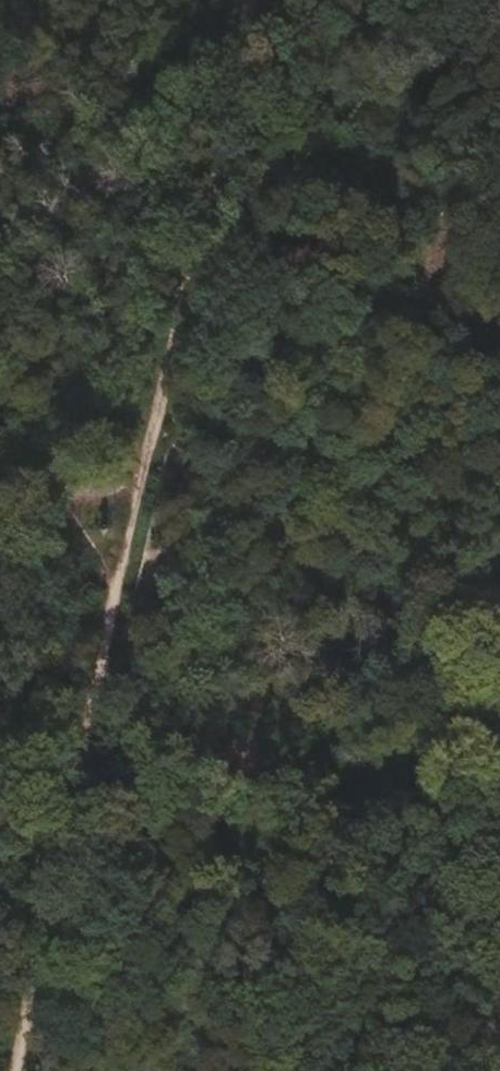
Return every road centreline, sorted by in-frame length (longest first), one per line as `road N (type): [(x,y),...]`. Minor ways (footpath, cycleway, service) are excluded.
road 1 (track): [(253,0),(21,1070)]
road 2 (track): [(499,540),(451,590),(428,646),(454,929),(420,1070)]
road 3 (track): [(0,483),(151,476)]

